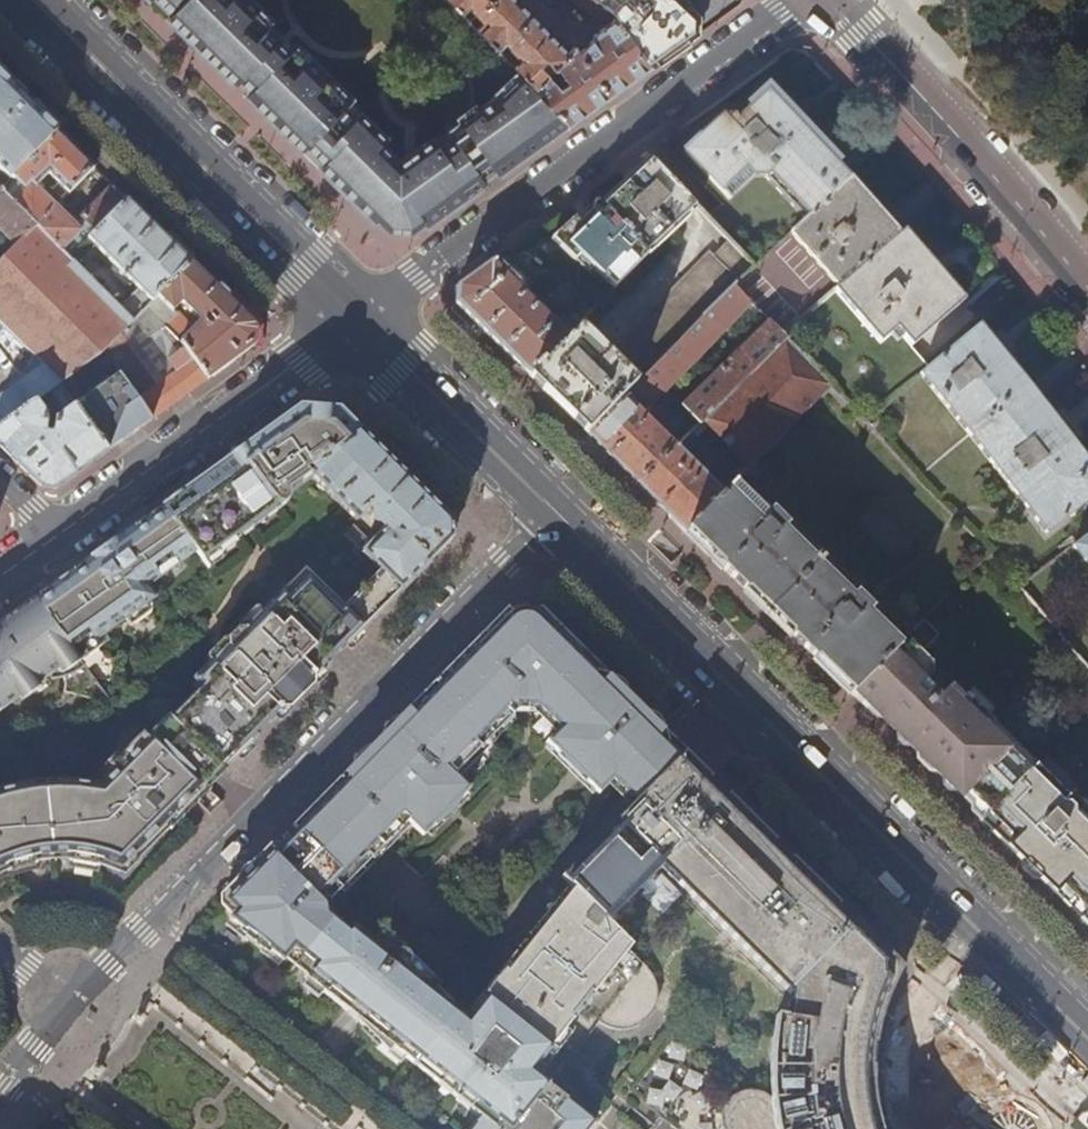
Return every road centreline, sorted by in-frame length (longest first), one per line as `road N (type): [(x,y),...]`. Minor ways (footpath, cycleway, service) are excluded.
road 1 (primary): [(555,514),(1087,1038)]
road 2 (residential): [(78,1005),(555,514)]
road 3 (residential): [(786,0),(359,319)]
road 4 (primary): [(36,0),(359,319)]
road 5 (tertiary): [(1087,286),(831,0)]
road 6 (residential): [(359,319),(59,536)]
road 7 (primary): [(359,319),(555,514)]
road 8 (residential): [(0,1101),(78,1005)]

